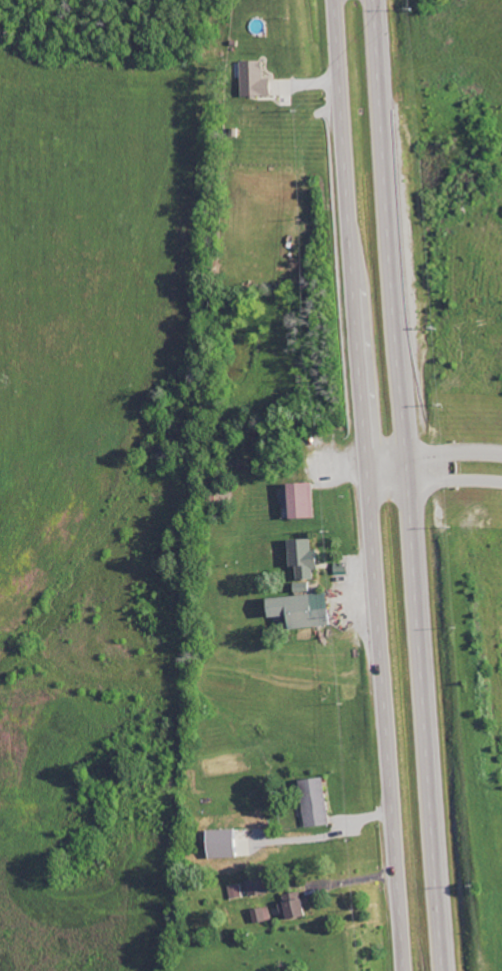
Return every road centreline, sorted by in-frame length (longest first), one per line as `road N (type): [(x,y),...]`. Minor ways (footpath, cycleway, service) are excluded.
road 1 (trunk): [(440,970),(372,0)]
road 2 (trunk): [(335,0),(402,970)]

